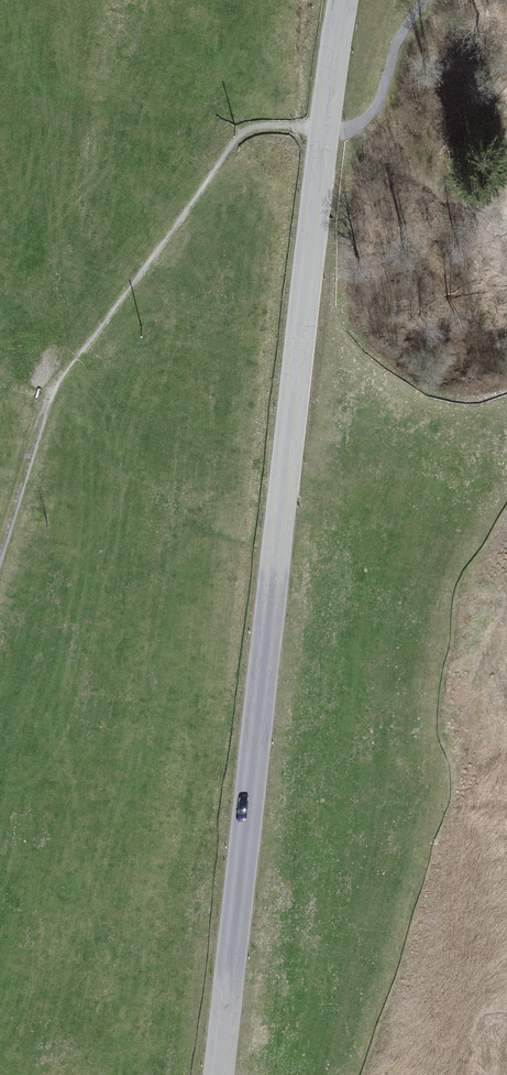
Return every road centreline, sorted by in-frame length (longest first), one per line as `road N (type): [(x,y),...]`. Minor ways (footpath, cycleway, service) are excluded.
road 1 (tertiary): [(222,1074),(341,0)]
road 2 (track): [(0,557),(53,387),(246,135),(373,113),(428,0)]

